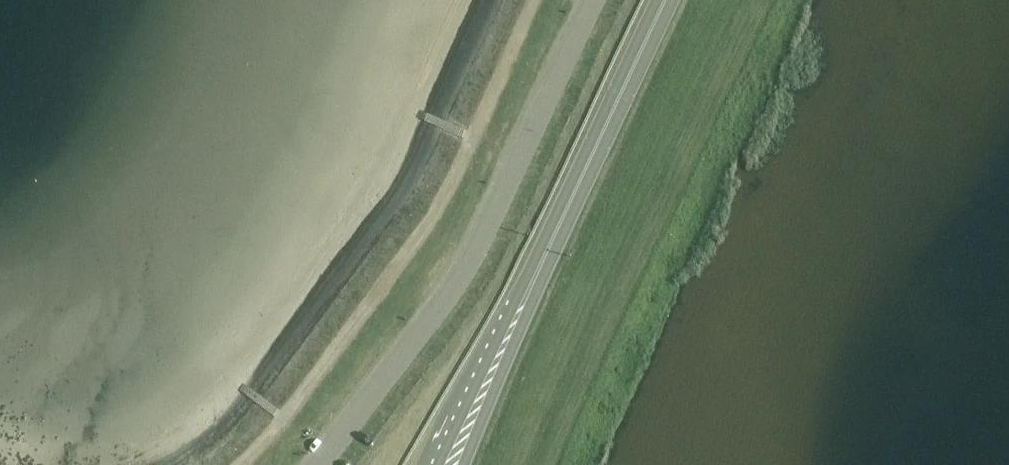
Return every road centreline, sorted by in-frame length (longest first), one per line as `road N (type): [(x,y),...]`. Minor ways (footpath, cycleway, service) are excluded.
road 1 (unclassified): [(323,464),(465,268),(594,0)]
road 2 (trunk): [(449,464),(664,0)]

